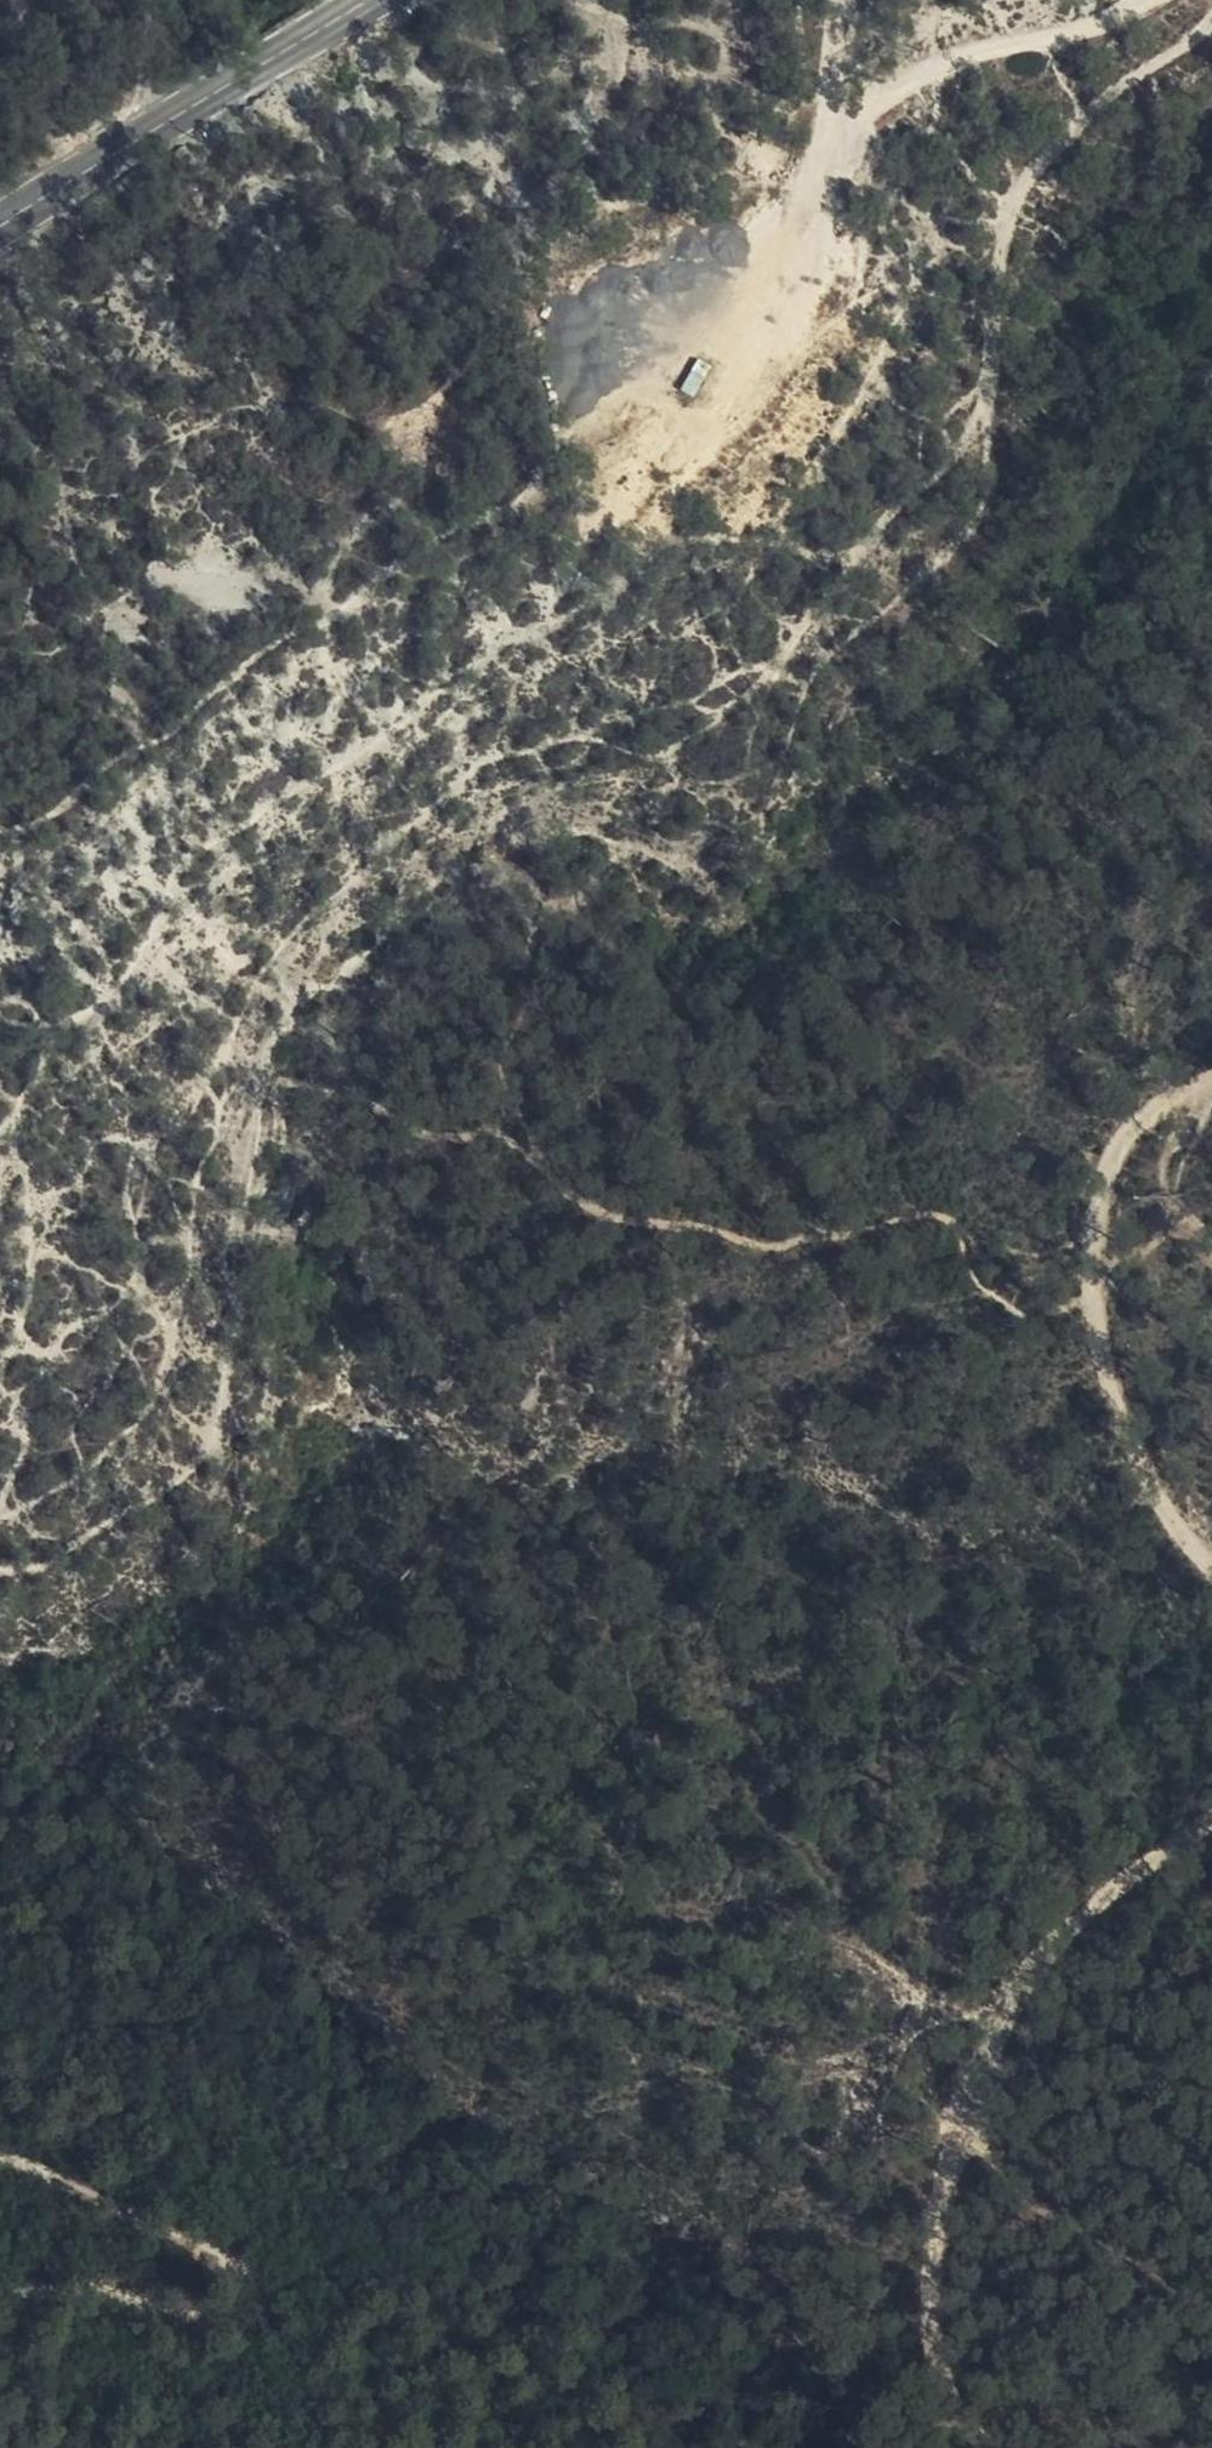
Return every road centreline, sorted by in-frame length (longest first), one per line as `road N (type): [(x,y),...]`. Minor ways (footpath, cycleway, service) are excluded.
road 1 (track): [(1211,1827),(1112,1887),(1022,1991),(971,2114),(927,2276),(948,2402),(988,2447)]
road 2 (track): [(1211,1076),(1157,1101),(1109,1153),(1089,1231),(1106,1397),(1182,1541),(1211,1573)]
road 3 (track): [(829,142),(758,275),(720,410),(668,413),(654,375),(686,330)]
road 4 (tertiary): [(0,224),(369,0)]
road 5 (track): [(1149,0),(1103,21),(937,67),(829,142)]
road 6 (track): [(829,142),(841,0)]

